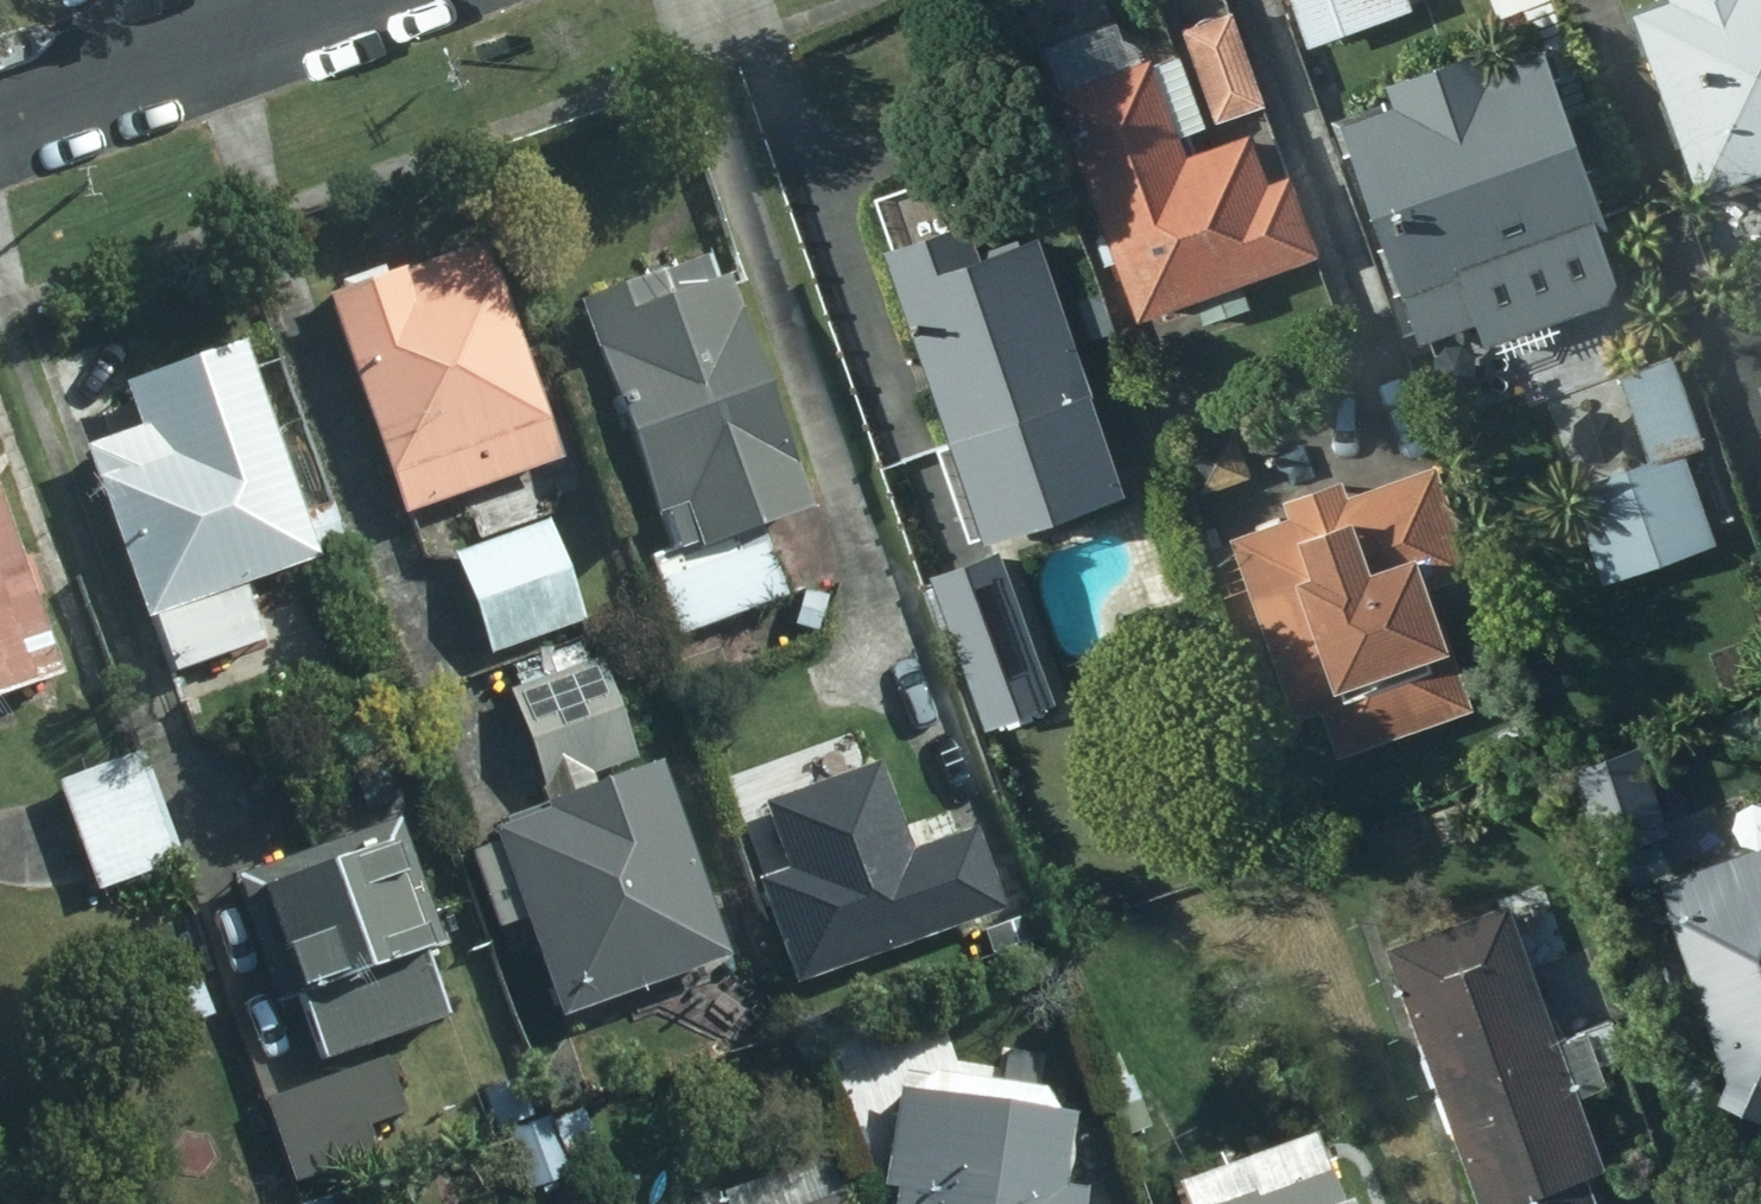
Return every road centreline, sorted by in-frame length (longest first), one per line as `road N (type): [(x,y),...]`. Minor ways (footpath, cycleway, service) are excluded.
road 1 (residential): [(0,127),(350,0)]

